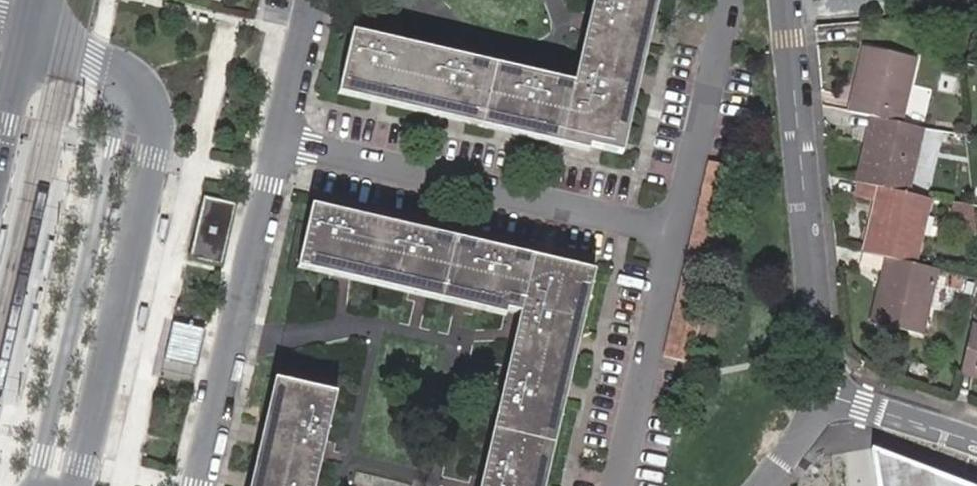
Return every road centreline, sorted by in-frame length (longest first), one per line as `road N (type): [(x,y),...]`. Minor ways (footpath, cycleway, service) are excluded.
road 1 (residential): [(671,233),(280,145)]
road 2 (residential): [(790,0),(836,398)]
road 3 (residential): [(195,485),(280,145)]
road 4 (residential): [(617,485),(671,233)]
road 5 (residential): [(671,233),(733,0)]
road 6 (residential): [(836,398),(976,449)]
road 7 (residential): [(280,145),(313,0)]
road 8 (tertiary): [(0,149),(29,29)]

